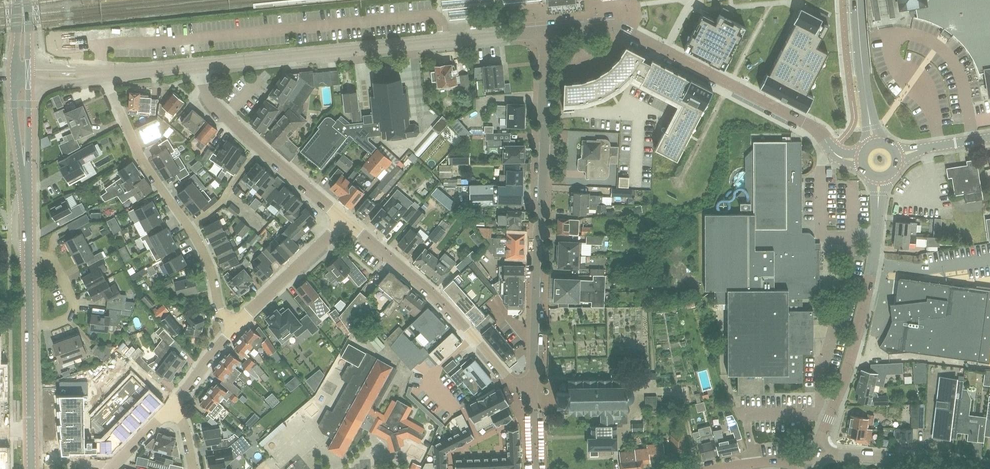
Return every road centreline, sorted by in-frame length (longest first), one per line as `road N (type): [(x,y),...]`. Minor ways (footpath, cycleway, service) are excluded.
road 1 (residential): [(534,386),(544,32)]
road 2 (residential): [(201,65),(544,32)]
road 3 (residential): [(544,32),(616,26),(811,127),(832,151)]
road 4 (residential): [(814,458),(867,297),(880,177)]
road 5 (residential): [(236,327),(221,309),(199,243),(146,166),(106,73)]
road 6 (residential): [(534,386),(509,381),(444,304),(344,219)]
road 7 (residential): [(344,219),(208,99),(201,65)]
road 8 (tertiary): [(29,258),(22,76)]
road 9 (residential): [(989,468),(814,458)]
road 10 (residential): [(236,327),(344,219)]
road 11 (residential): [(874,145),(857,0)]
road 12 (tertiary): [(32,468),(30,326)]
road 13 (residential): [(30,326),(63,322),(75,305),(55,257),(29,258)]

